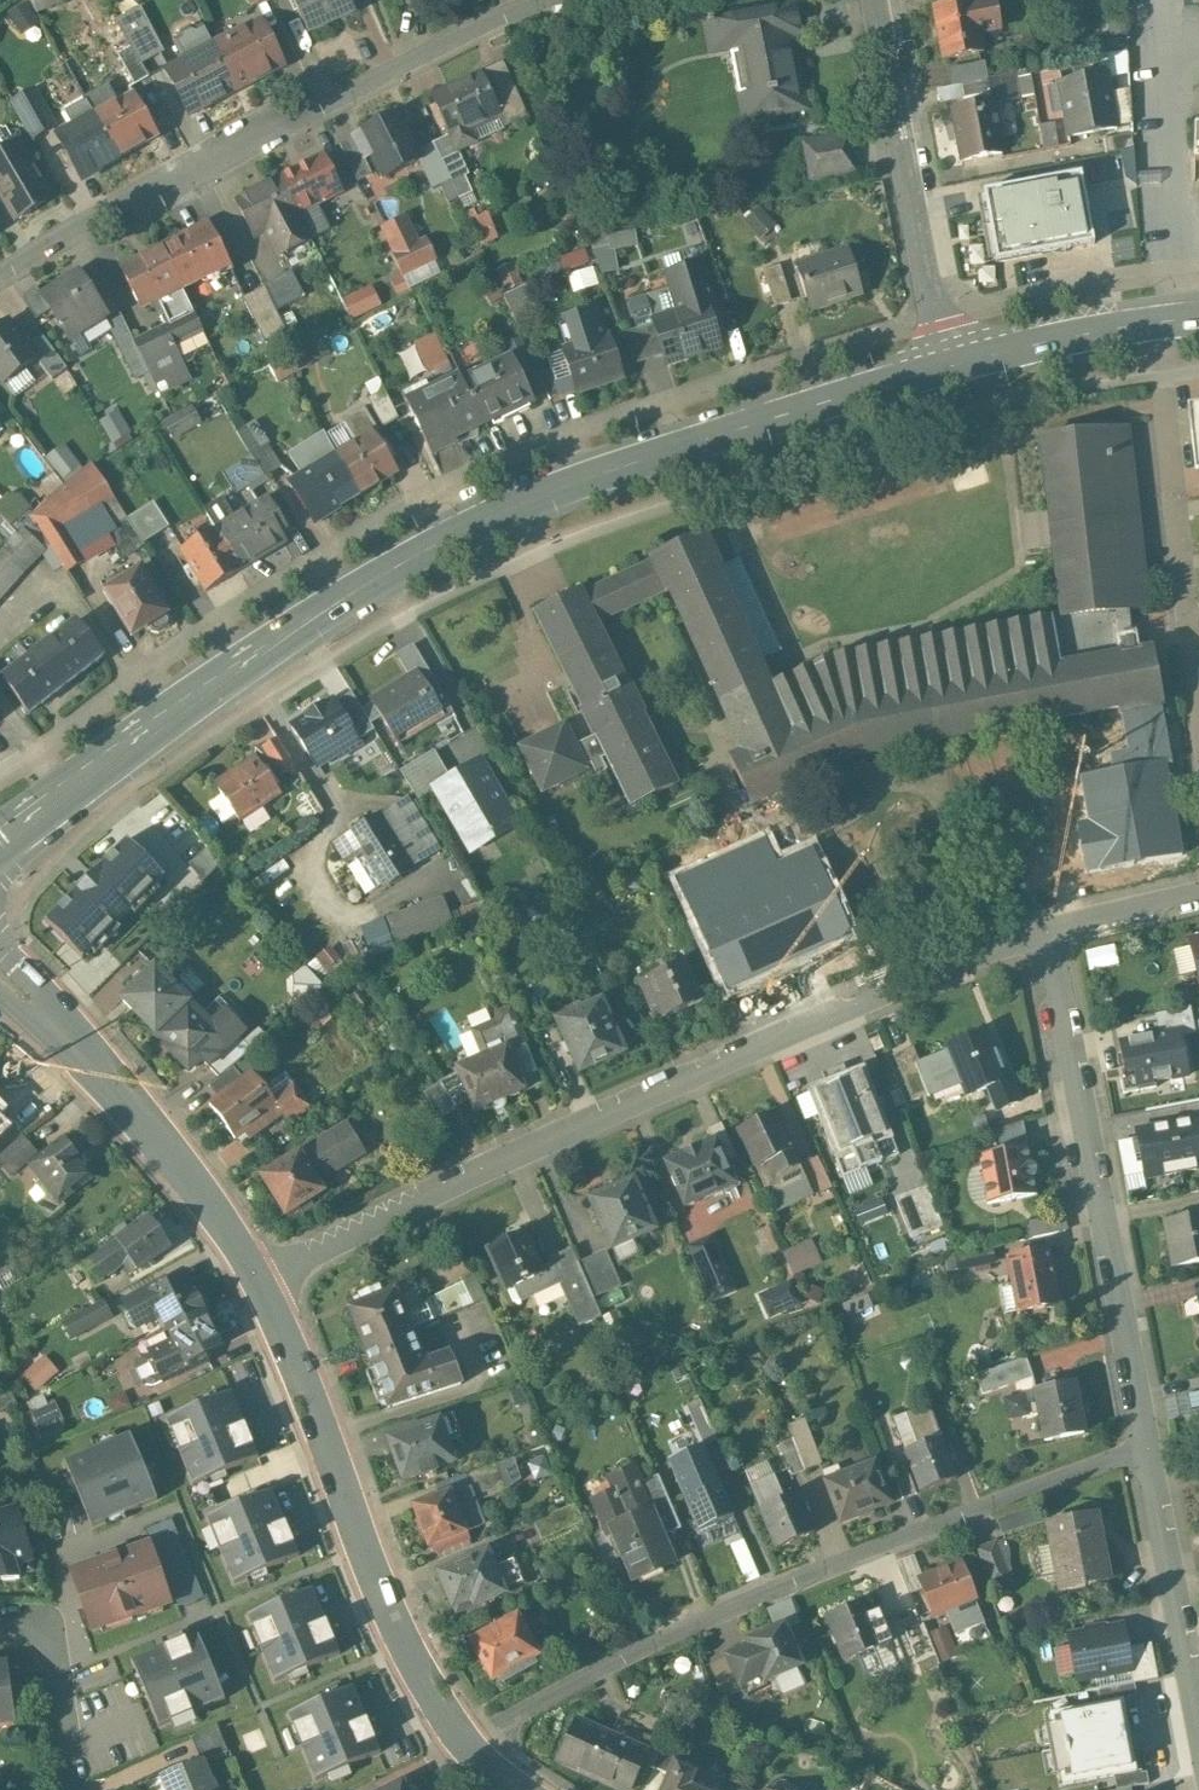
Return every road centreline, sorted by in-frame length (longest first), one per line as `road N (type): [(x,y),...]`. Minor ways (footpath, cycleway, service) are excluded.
road 1 (secondary): [(0,838),(292,629),(424,551),(626,465),(943,365)]
road 2 (residential): [(1045,930),(842,1009),(252,1284)]
road 3 (residential): [(472,1754),(621,1661),(775,1590),(1146,1453)]
road 4 (residential): [(0,275),(358,86),(556,0)]
road 5 (residential): [(1045,930),(1146,1453)]
road 6 (secondary): [(472,1754),(399,1650),(252,1284)]
road 7 (residential): [(1158,323),(1198,732)]
road 8 (secondary): [(252,1284),(181,1177),(0,976)]
road 9 (residential): [(943,365),(879,0)]
road 10 (residential): [(1146,1453),(1198,1735)]
road 11 (residential): [(75,1789),(48,1620),(0,1619)]
road 12 (secondary): [(943,365),(1158,323)]
road 13 (residential): [(1198,895),(1045,930)]

